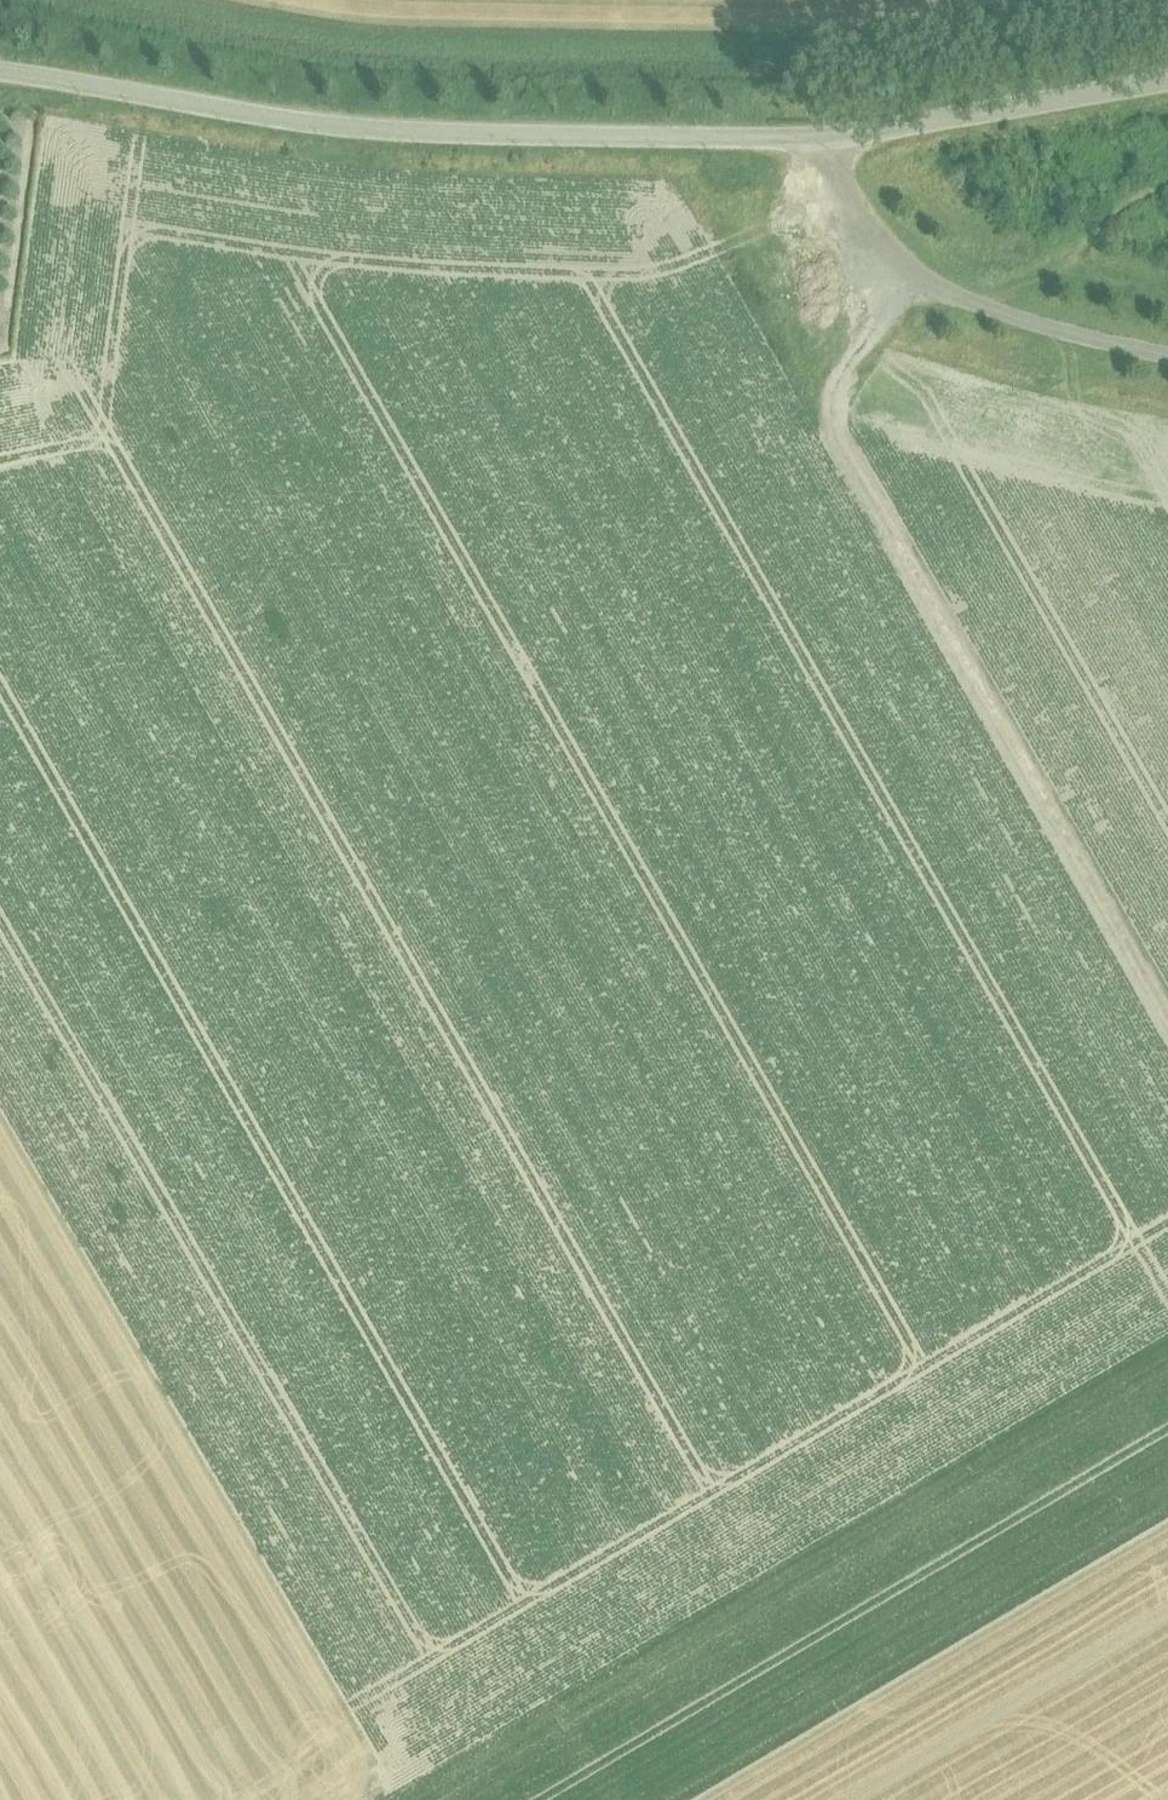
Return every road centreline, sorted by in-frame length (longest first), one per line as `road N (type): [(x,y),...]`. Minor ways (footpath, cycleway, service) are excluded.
road 1 (track): [(1167,1023),(841,450),(829,404),(834,380),(918,272)]
road 2 (unclassified): [(830,135),(493,137),(360,130),(0,73)]
road 3 (unclassified): [(830,135),(1167,78)]
road 4 (unclassified): [(918,272),(994,313),(1167,354)]
road 5 (unclassified): [(918,272),(853,195),(830,135)]

